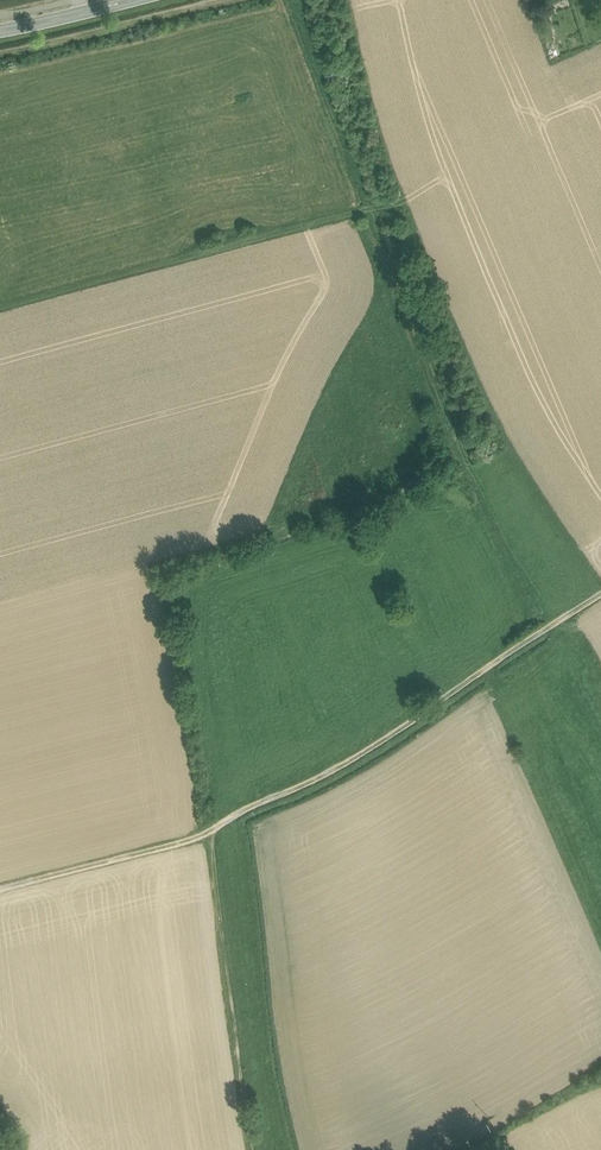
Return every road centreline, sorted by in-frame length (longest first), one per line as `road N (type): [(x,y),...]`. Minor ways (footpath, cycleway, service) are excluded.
road 1 (track): [(0,888),(180,843),(291,795),(389,740),(600,594)]
road 2 (secondary): [(132,0),(0,30)]

